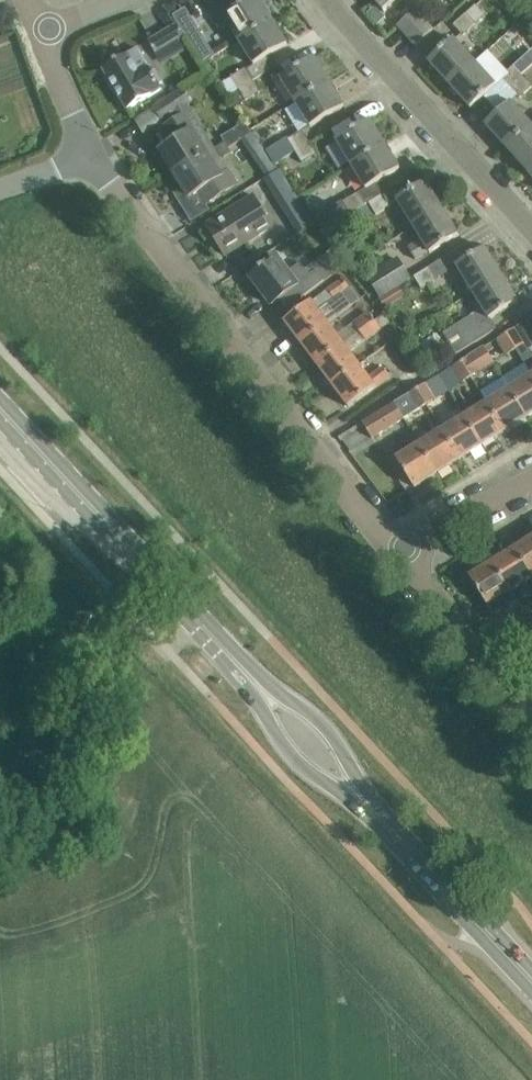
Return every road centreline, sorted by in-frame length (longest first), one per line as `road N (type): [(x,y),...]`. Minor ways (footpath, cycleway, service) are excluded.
road 1 (residential): [(398,553),(92,156)]
road 2 (primary): [(256,682),(0,409)]
road 3 (residential): [(531,226),(328,0)]
road 4 (primary): [(531,980),(364,800)]
road 5 (residential): [(528,720),(398,553)]
road 6 (primary): [(256,682),(296,759),(364,800)]
road 7 (primary): [(364,800),(346,754),(317,720),(256,682)]
road 8 (residential): [(398,553),(531,480)]
road 9 (residential): [(92,156),(39,31)]

